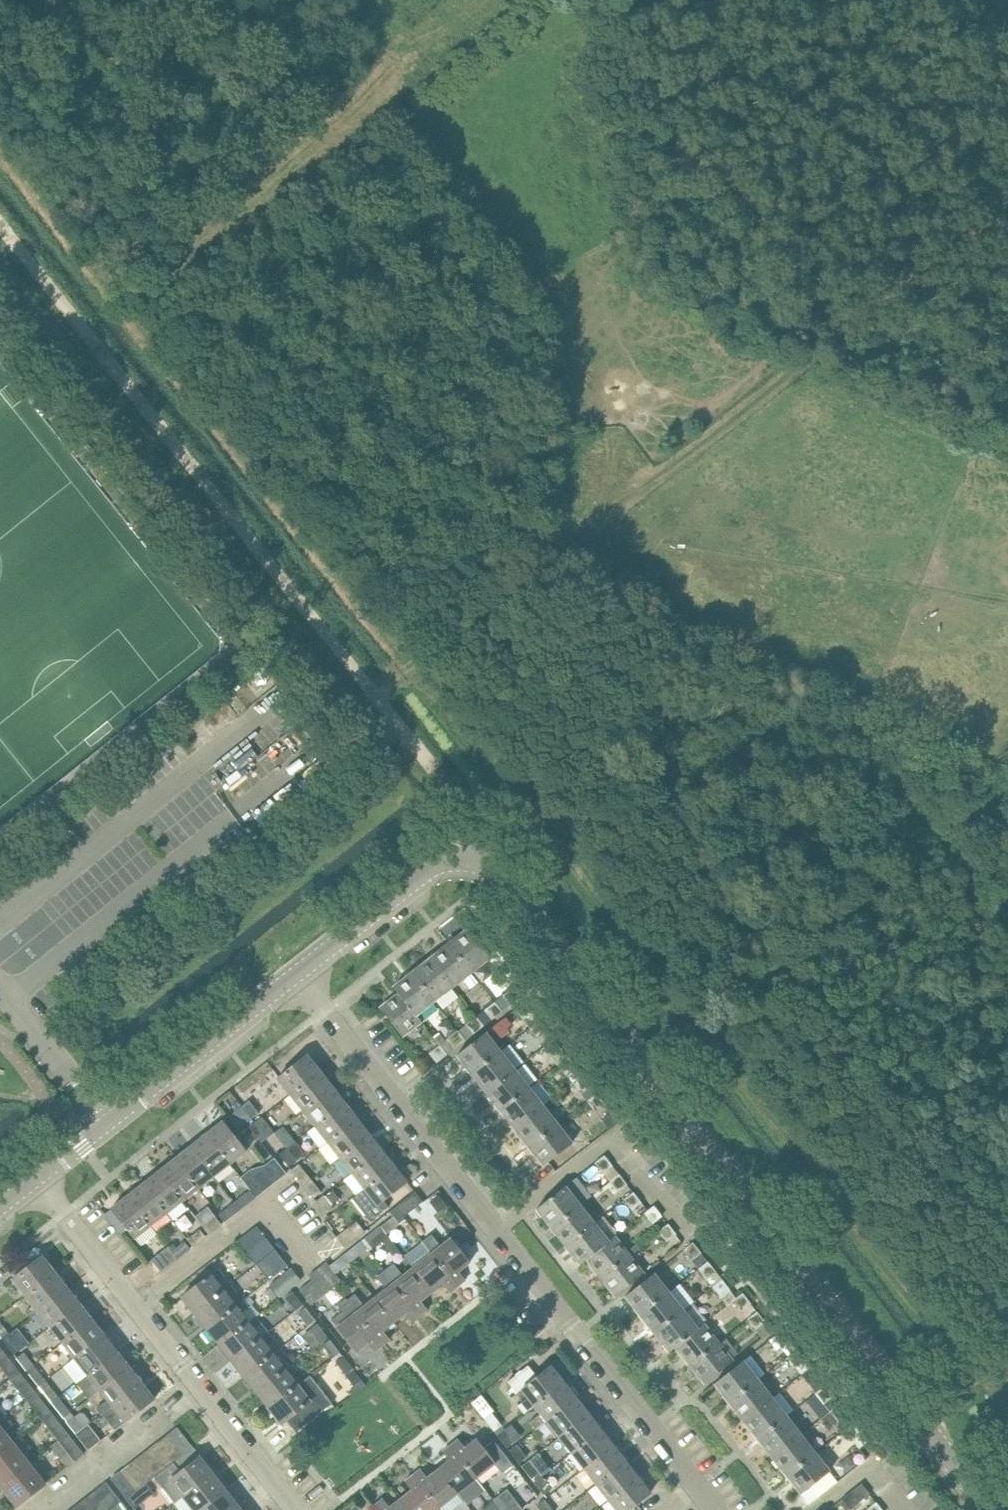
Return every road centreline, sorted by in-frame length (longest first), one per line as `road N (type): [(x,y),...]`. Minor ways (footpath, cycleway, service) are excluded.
road 1 (tertiary): [(989,1509),(484,861)]
road 2 (track): [(1007,209),(374,691)]
road 3 (residential): [(716,1509),(297,973)]
road 4 (track): [(374,691),(0,223)]
road 5 (track): [(1007,776),(643,1065)]
road 6 (residential): [(296,1509),(38,1177)]
road 7 (tertiary): [(105,1124),(297,973)]
road 8 (tertiary): [(297,973),(447,859),(484,861)]
road 9 (track): [(484,861),(486,833),(374,691)]
road 10 (residential): [(105,1124),(0,989)]

